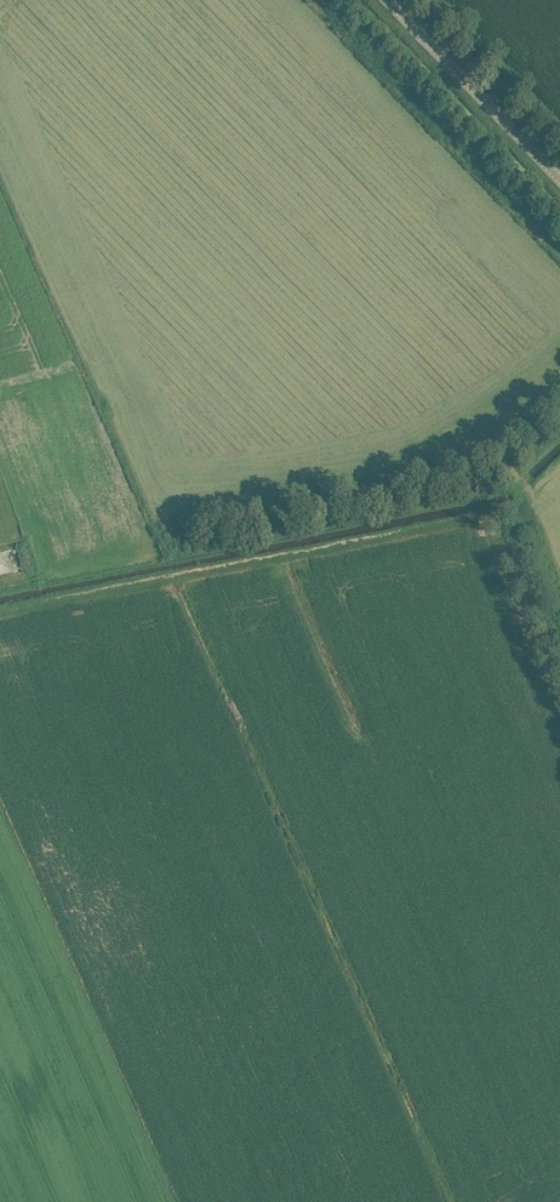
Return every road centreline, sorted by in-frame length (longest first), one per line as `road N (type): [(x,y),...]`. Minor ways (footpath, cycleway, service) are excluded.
road 1 (unclassified): [(559,180),(388,0)]

